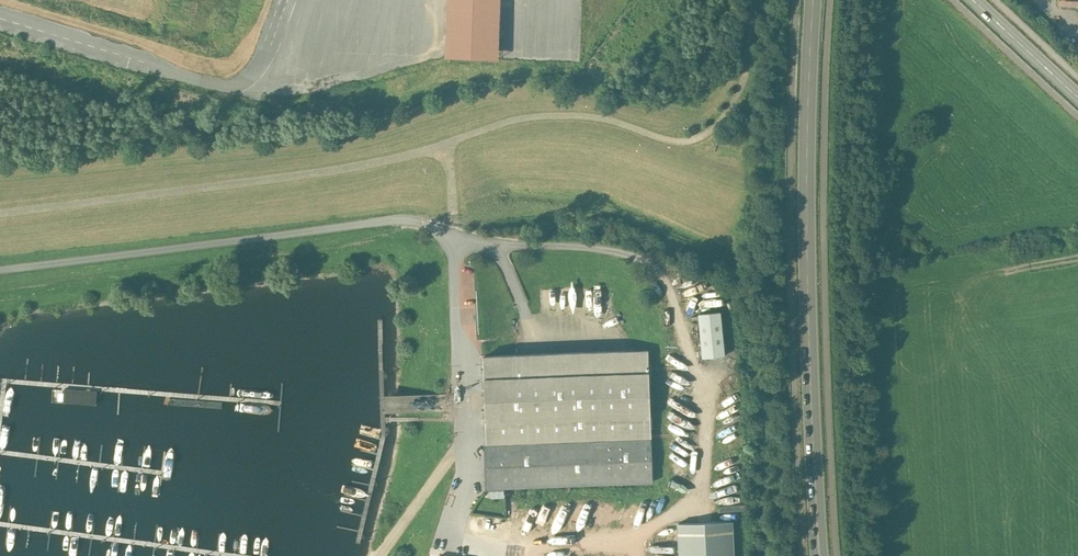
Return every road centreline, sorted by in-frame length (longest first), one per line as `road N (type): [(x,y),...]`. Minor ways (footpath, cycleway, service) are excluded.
road 1 (primary): [(820,555),(806,204),(813,0)]
road 2 (unclassified): [(0,271),(395,219),(446,231)]
road 3 (primary): [(1077,97),(974,0)]

